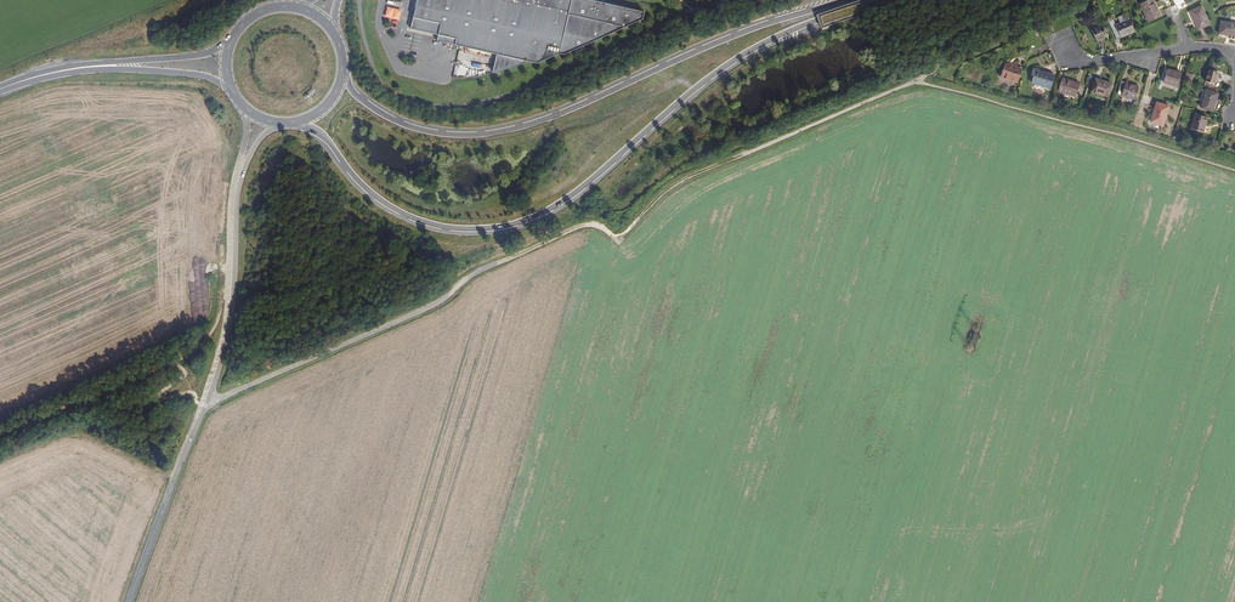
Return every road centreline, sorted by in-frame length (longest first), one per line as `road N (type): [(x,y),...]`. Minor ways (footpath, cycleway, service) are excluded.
road 1 (track): [(219,398),(434,304),(477,272),(579,226),(626,232),(701,172),(935,70)]
road 2 (primary): [(298,122),(401,212),(449,228),(500,228),(564,201),(751,50),(884,0)]
road 3 (primary): [(849,0),(749,30),(549,118),(484,135),(431,133),(387,117),(355,93),(343,69)]
road 4 (unclassified): [(129,601),(220,366),(243,174),(263,138),(286,123)]
road 5 (primary): [(92,67),(198,75),(233,93)]
road 6 (primary): [(231,40),(194,57),(92,67)]
road 7 (residential): [(1061,42),(1067,55),(1096,61),(1187,48)]

